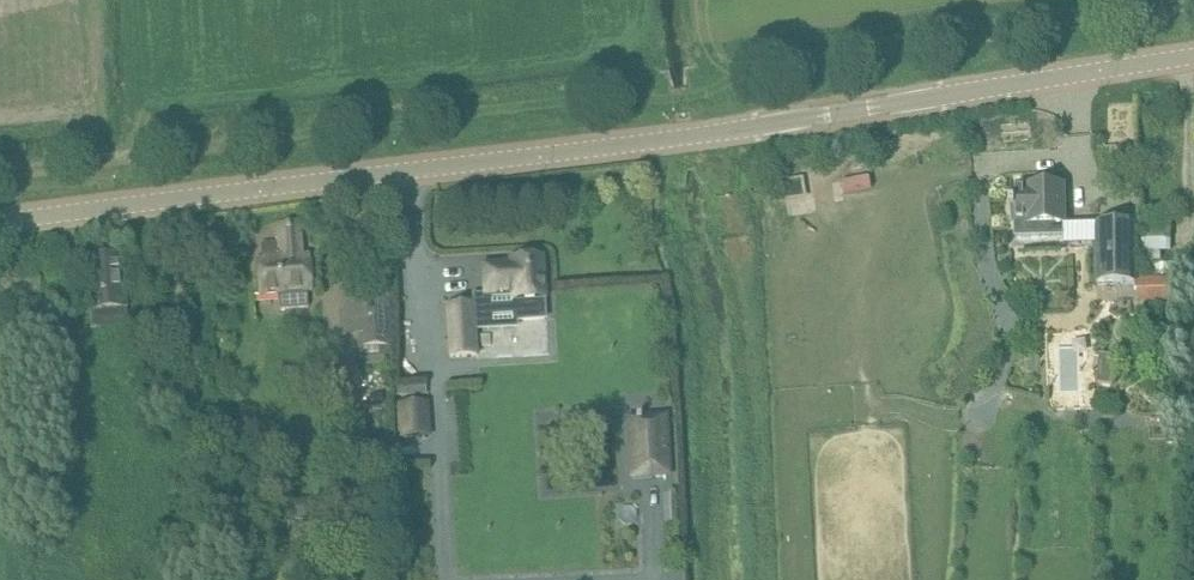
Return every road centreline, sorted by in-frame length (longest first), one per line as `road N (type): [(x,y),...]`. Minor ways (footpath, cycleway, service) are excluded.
road 1 (tertiary): [(0,220),(620,143),(1193,55)]

